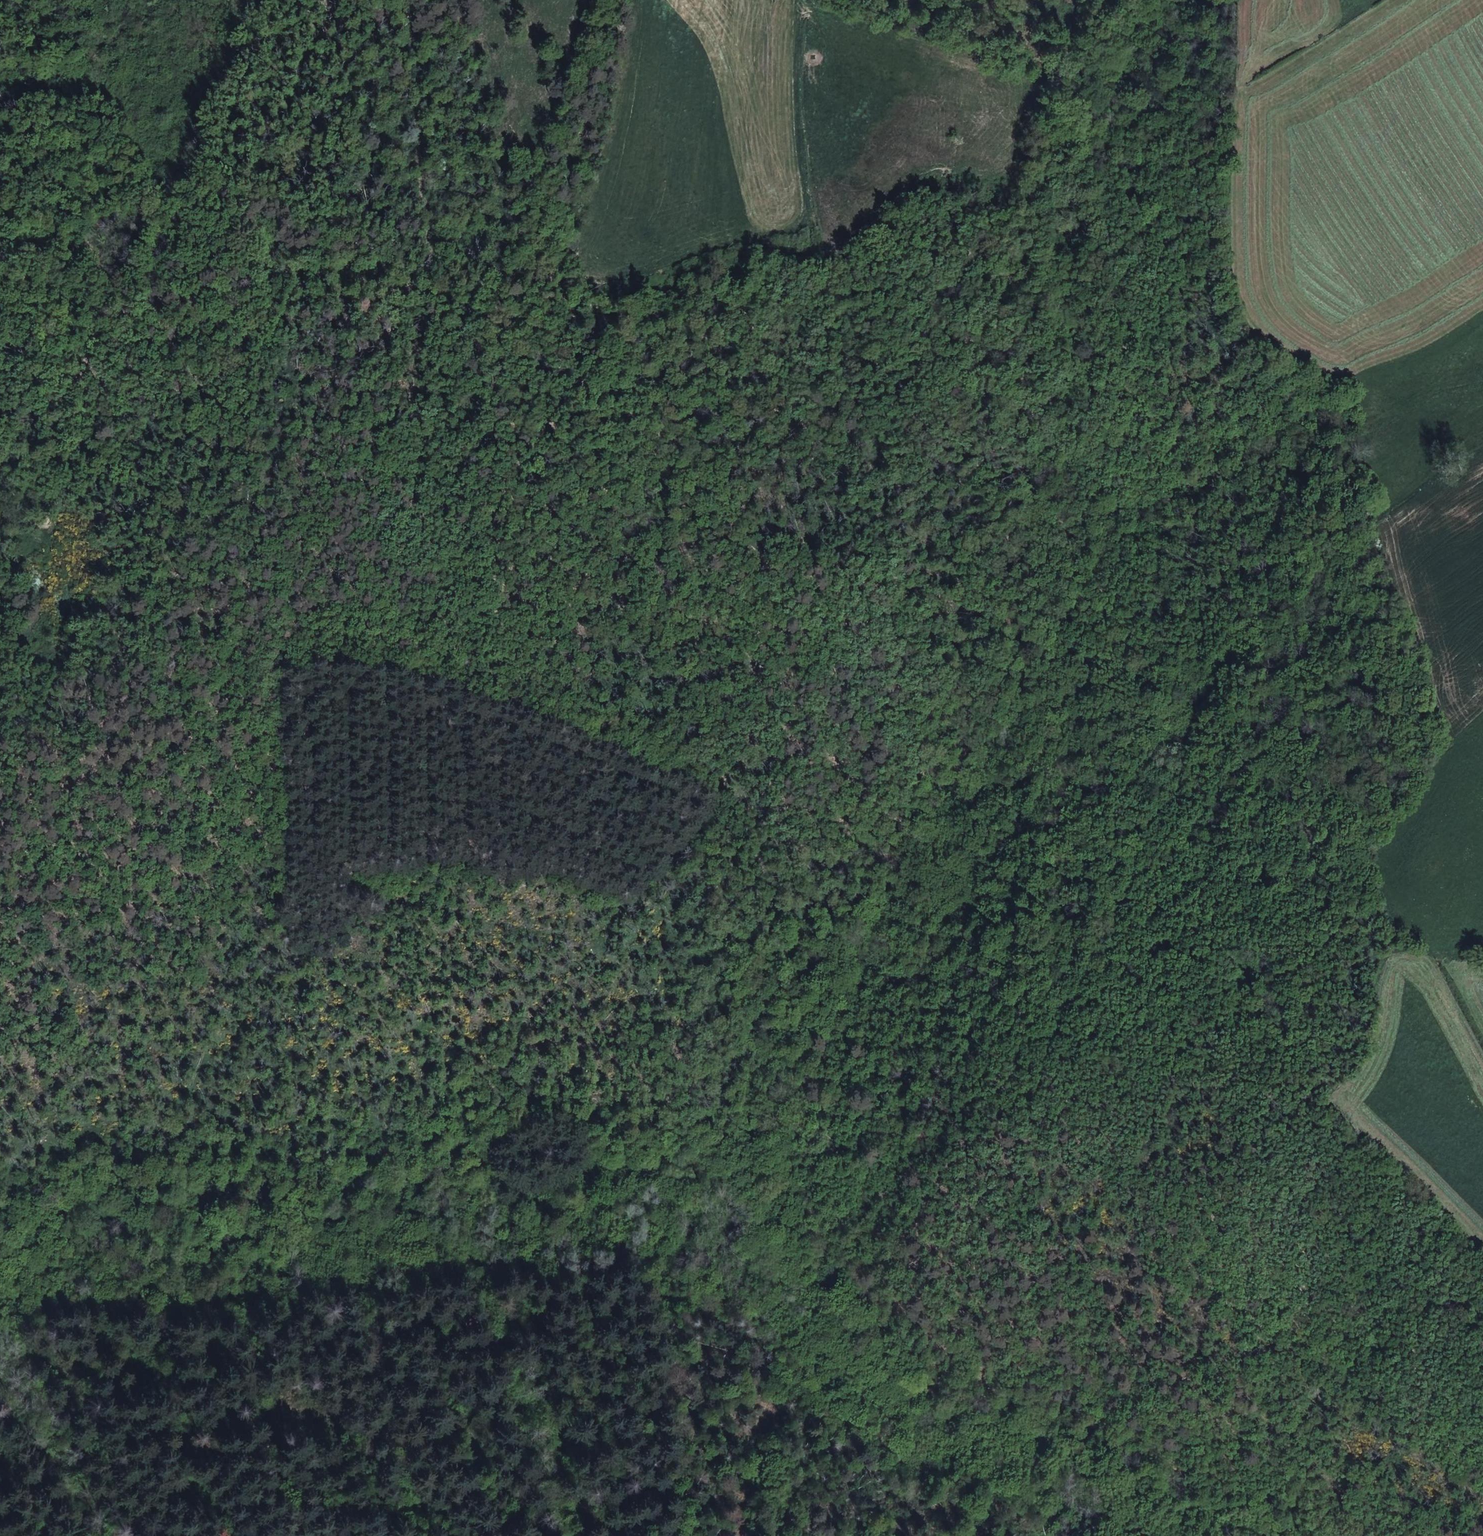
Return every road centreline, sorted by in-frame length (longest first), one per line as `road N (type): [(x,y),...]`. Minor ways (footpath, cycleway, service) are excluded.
road 1 (track): [(0,1337),(93,1310),(394,1266),(597,1242),(652,1244),(735,1289),(867,1439),(920,1469),(1020,1497),(1065,1535)]
road 2 (track): [(0,475),(40,535),(49,532),(45,475),(71,390),(199,113),(253,20),(279,0)]

